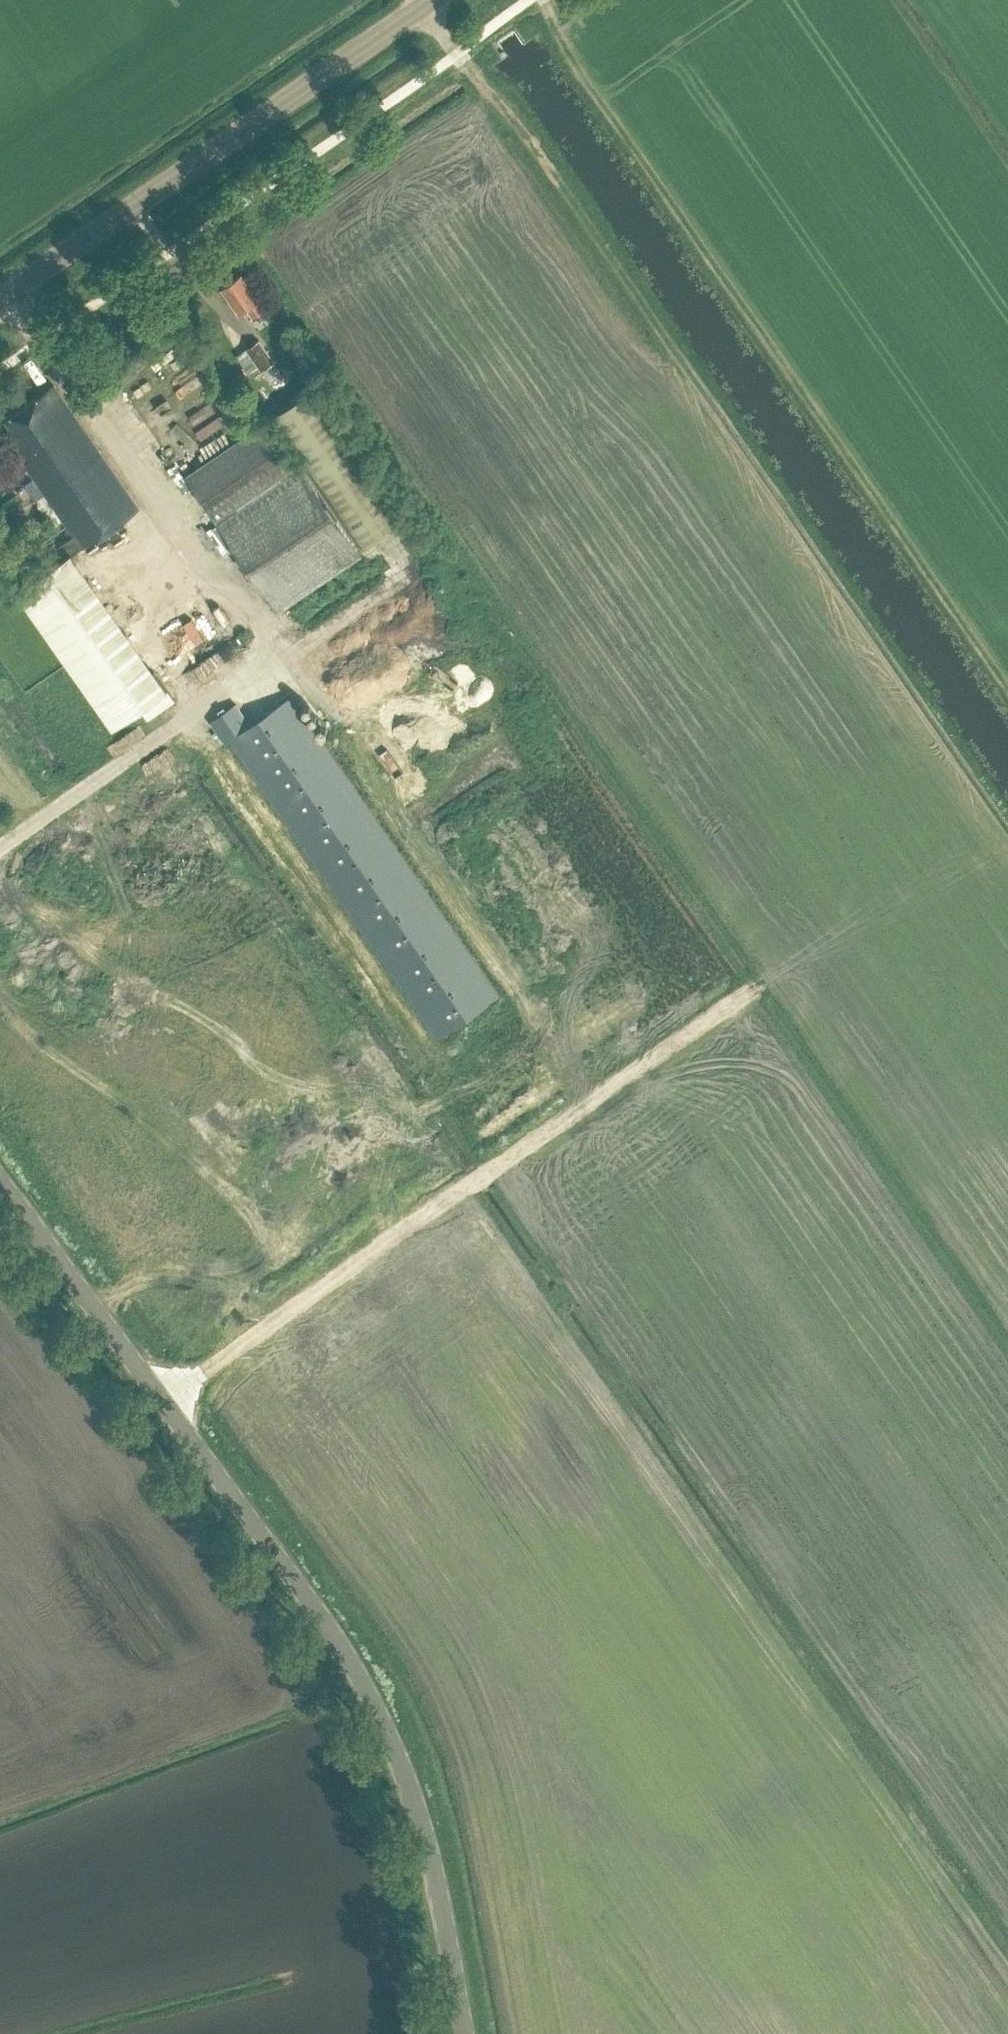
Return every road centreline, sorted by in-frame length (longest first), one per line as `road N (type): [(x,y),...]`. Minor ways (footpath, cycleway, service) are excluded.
road 1 (tertiary): [(463,2033),(426,1831),(385,1720),(337,1635),(0,1179)]
road 2 (track): [(1007,823),(511,111),(456,52)]
road 3 (track): [(1007,685),(568,49),(547,0)]
road 4 (tertiary): [(0,300),(430,0)]

